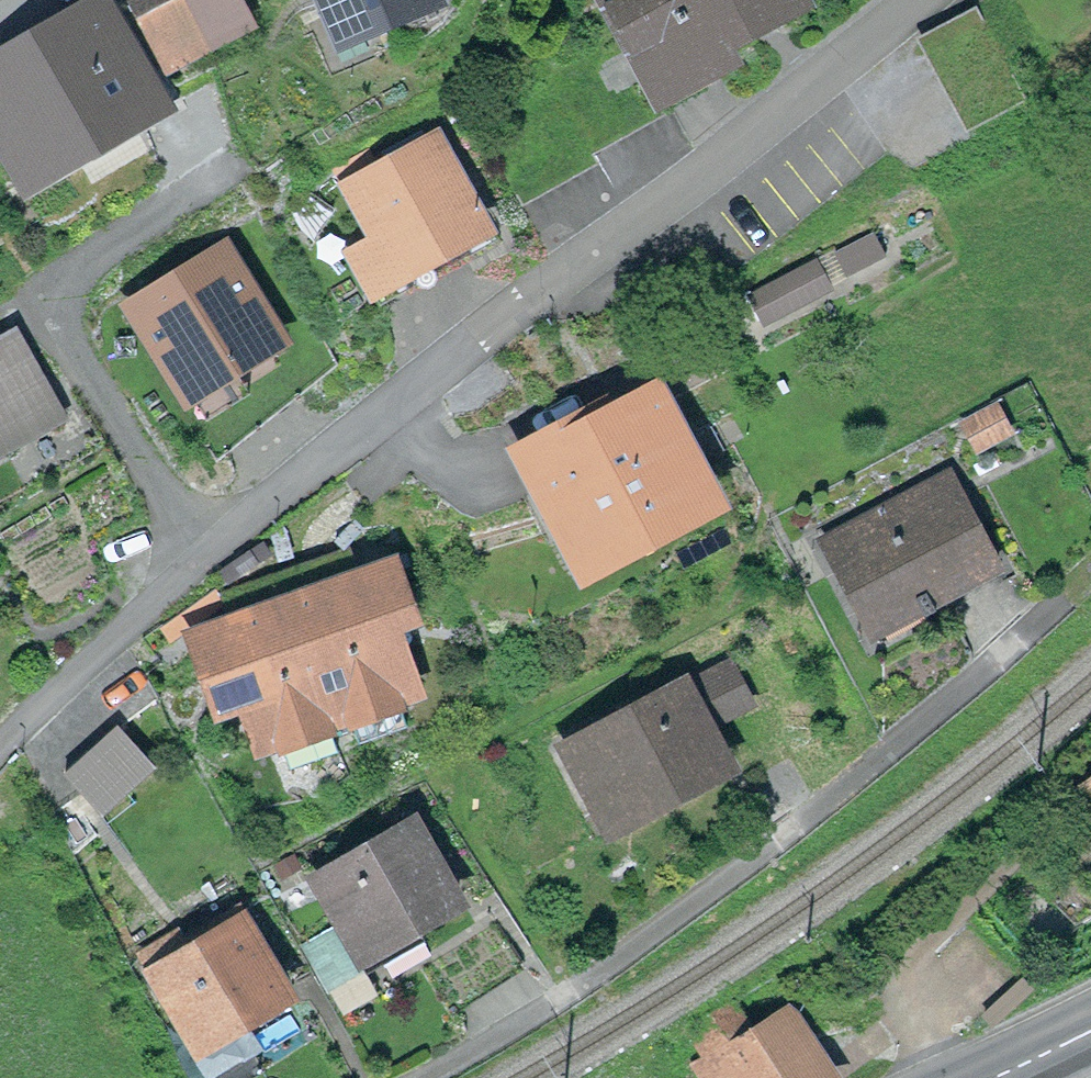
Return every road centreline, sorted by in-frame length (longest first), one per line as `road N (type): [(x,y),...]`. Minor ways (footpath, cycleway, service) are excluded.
road 1 (residential): [(0,750),(203,552),(917,0)]
road 2 (residential): [(417,1077),(509,1030),(687,909),(1066,597)]

